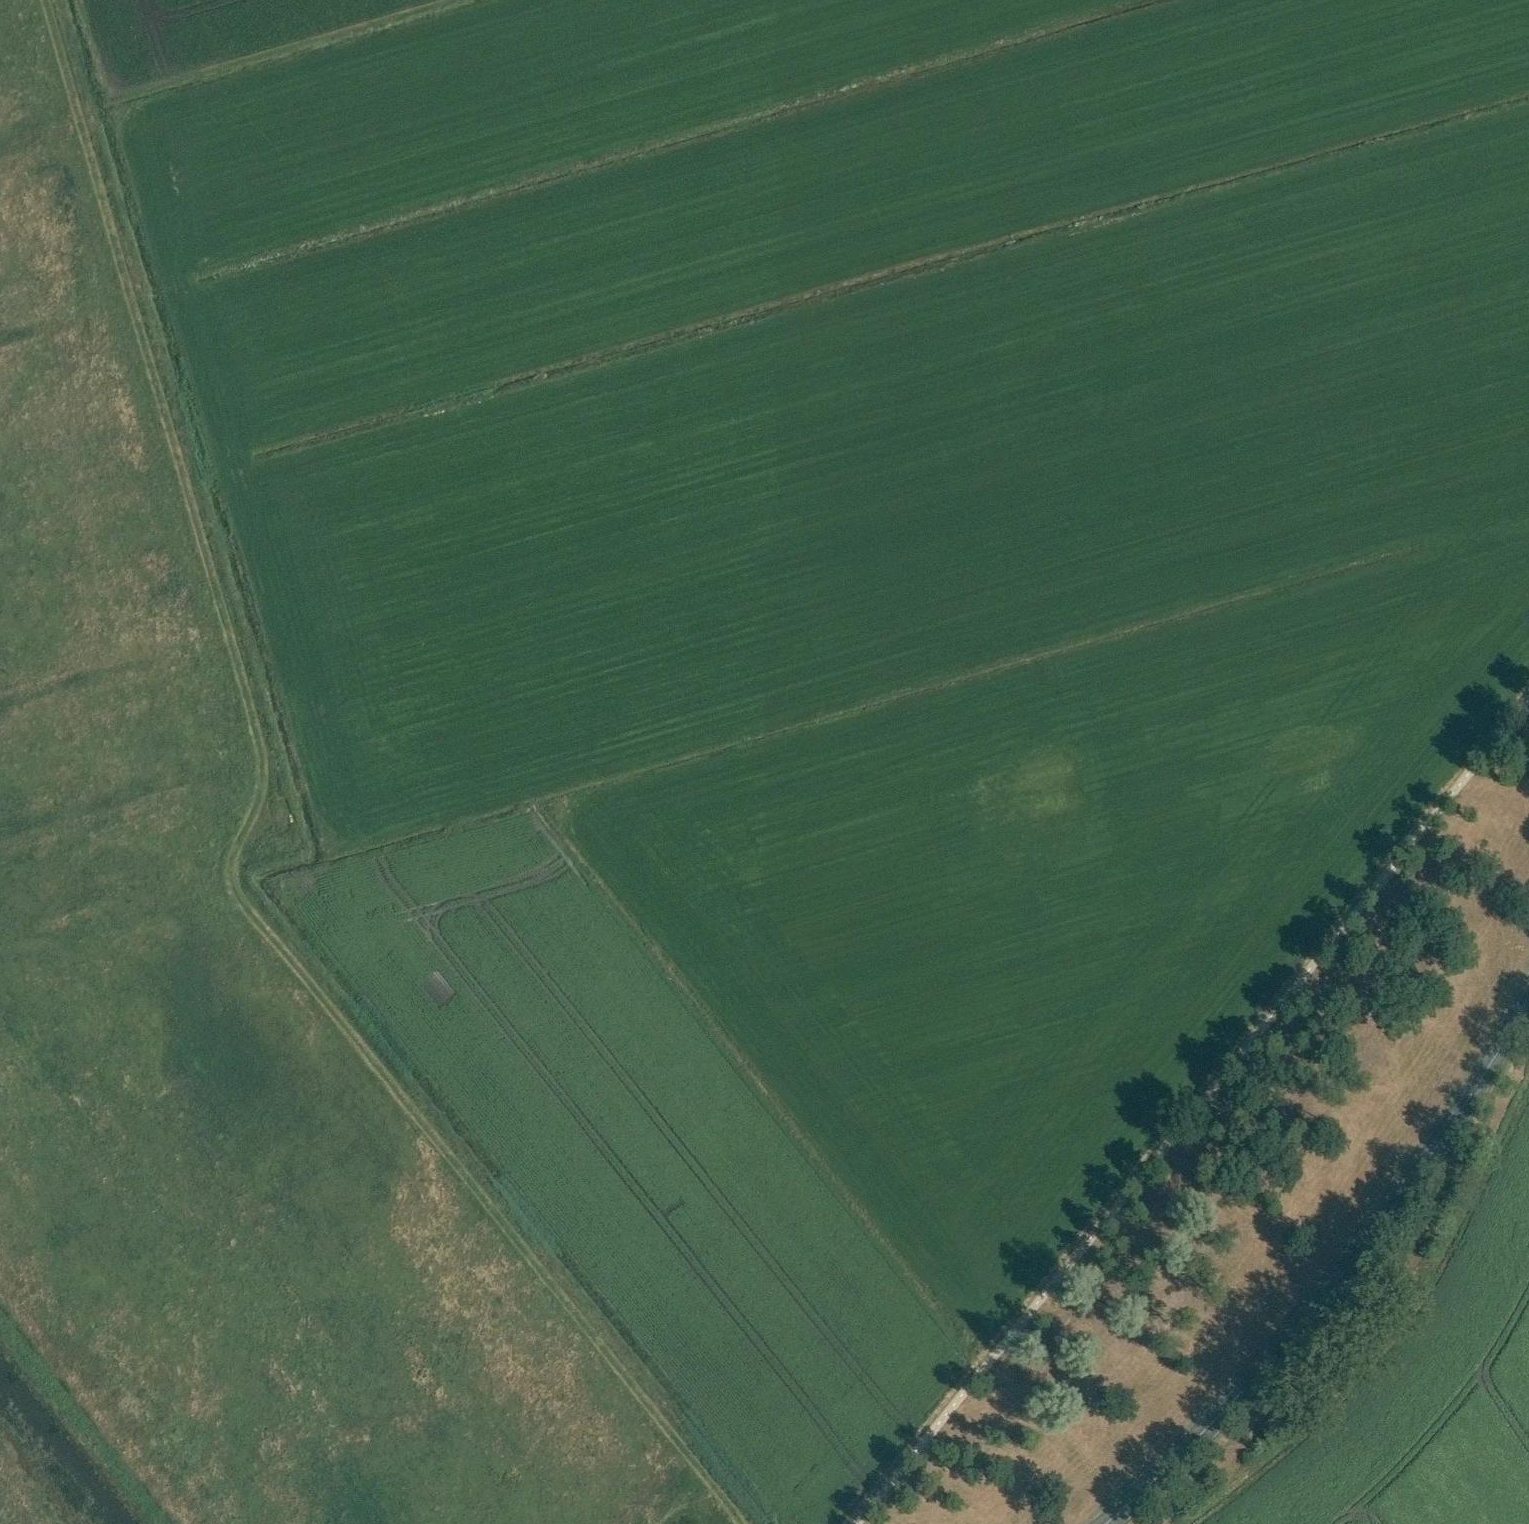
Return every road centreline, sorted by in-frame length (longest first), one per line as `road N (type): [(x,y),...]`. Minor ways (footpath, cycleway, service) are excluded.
road 1 (tertiary): [(1098,1523),(1214,1422),(1320,1304),(1449,1126),(1528,991)]
road 2 (track): [(144,1523),(0,1339)]

